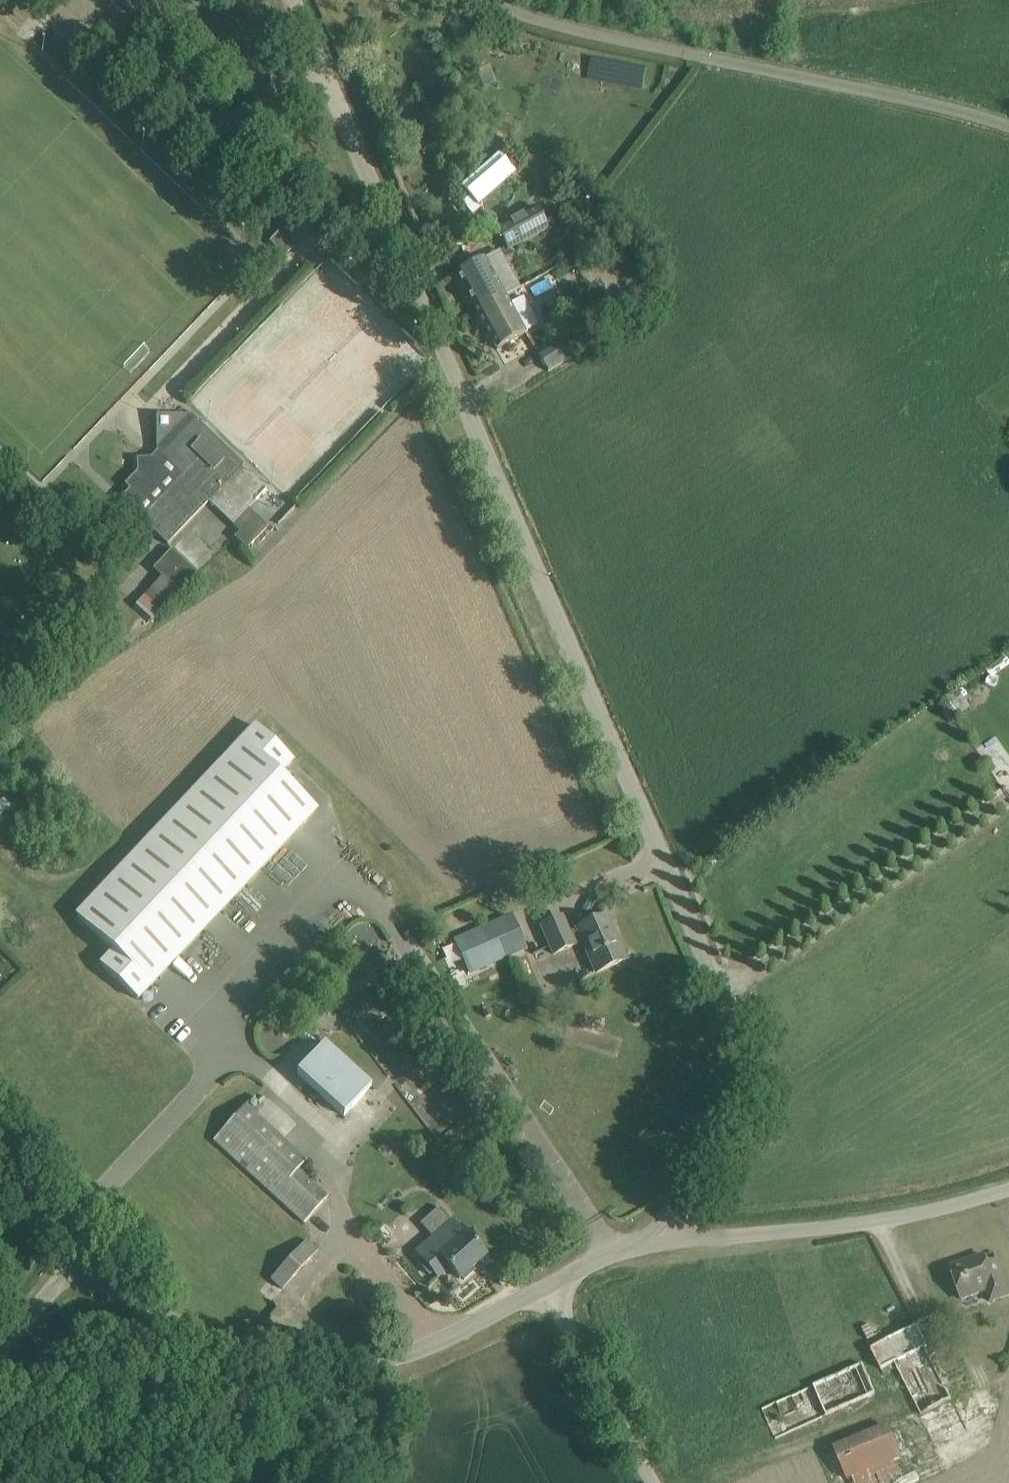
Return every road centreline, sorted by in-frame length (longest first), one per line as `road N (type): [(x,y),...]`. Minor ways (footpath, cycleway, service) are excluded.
road 1 (unclassified): [(719,995),(293,0)]
road 2 (unclassified): [(1008,129),(562,27),(491,0)]
road 3 (unclassified): [(540,1292),(404,1361),(318,1362),(190,1331),(82,1258)]
road 4 (unclassified): [(719,995),(1008,795)]
road 5 (unclassified): [(673,1227),(712,1237),(829,1227),(1008,1188)]
road 6 (unclassified): [(673,1227),(716,1137),(730,1083),(719,995)]
road 7 (unclassified): [(646,1482),(540,1292)]
road 8 (unclassified): [(540,1292),(673,1227)]
road 9 (unclassified): [(82,1258),(0,1351)]

